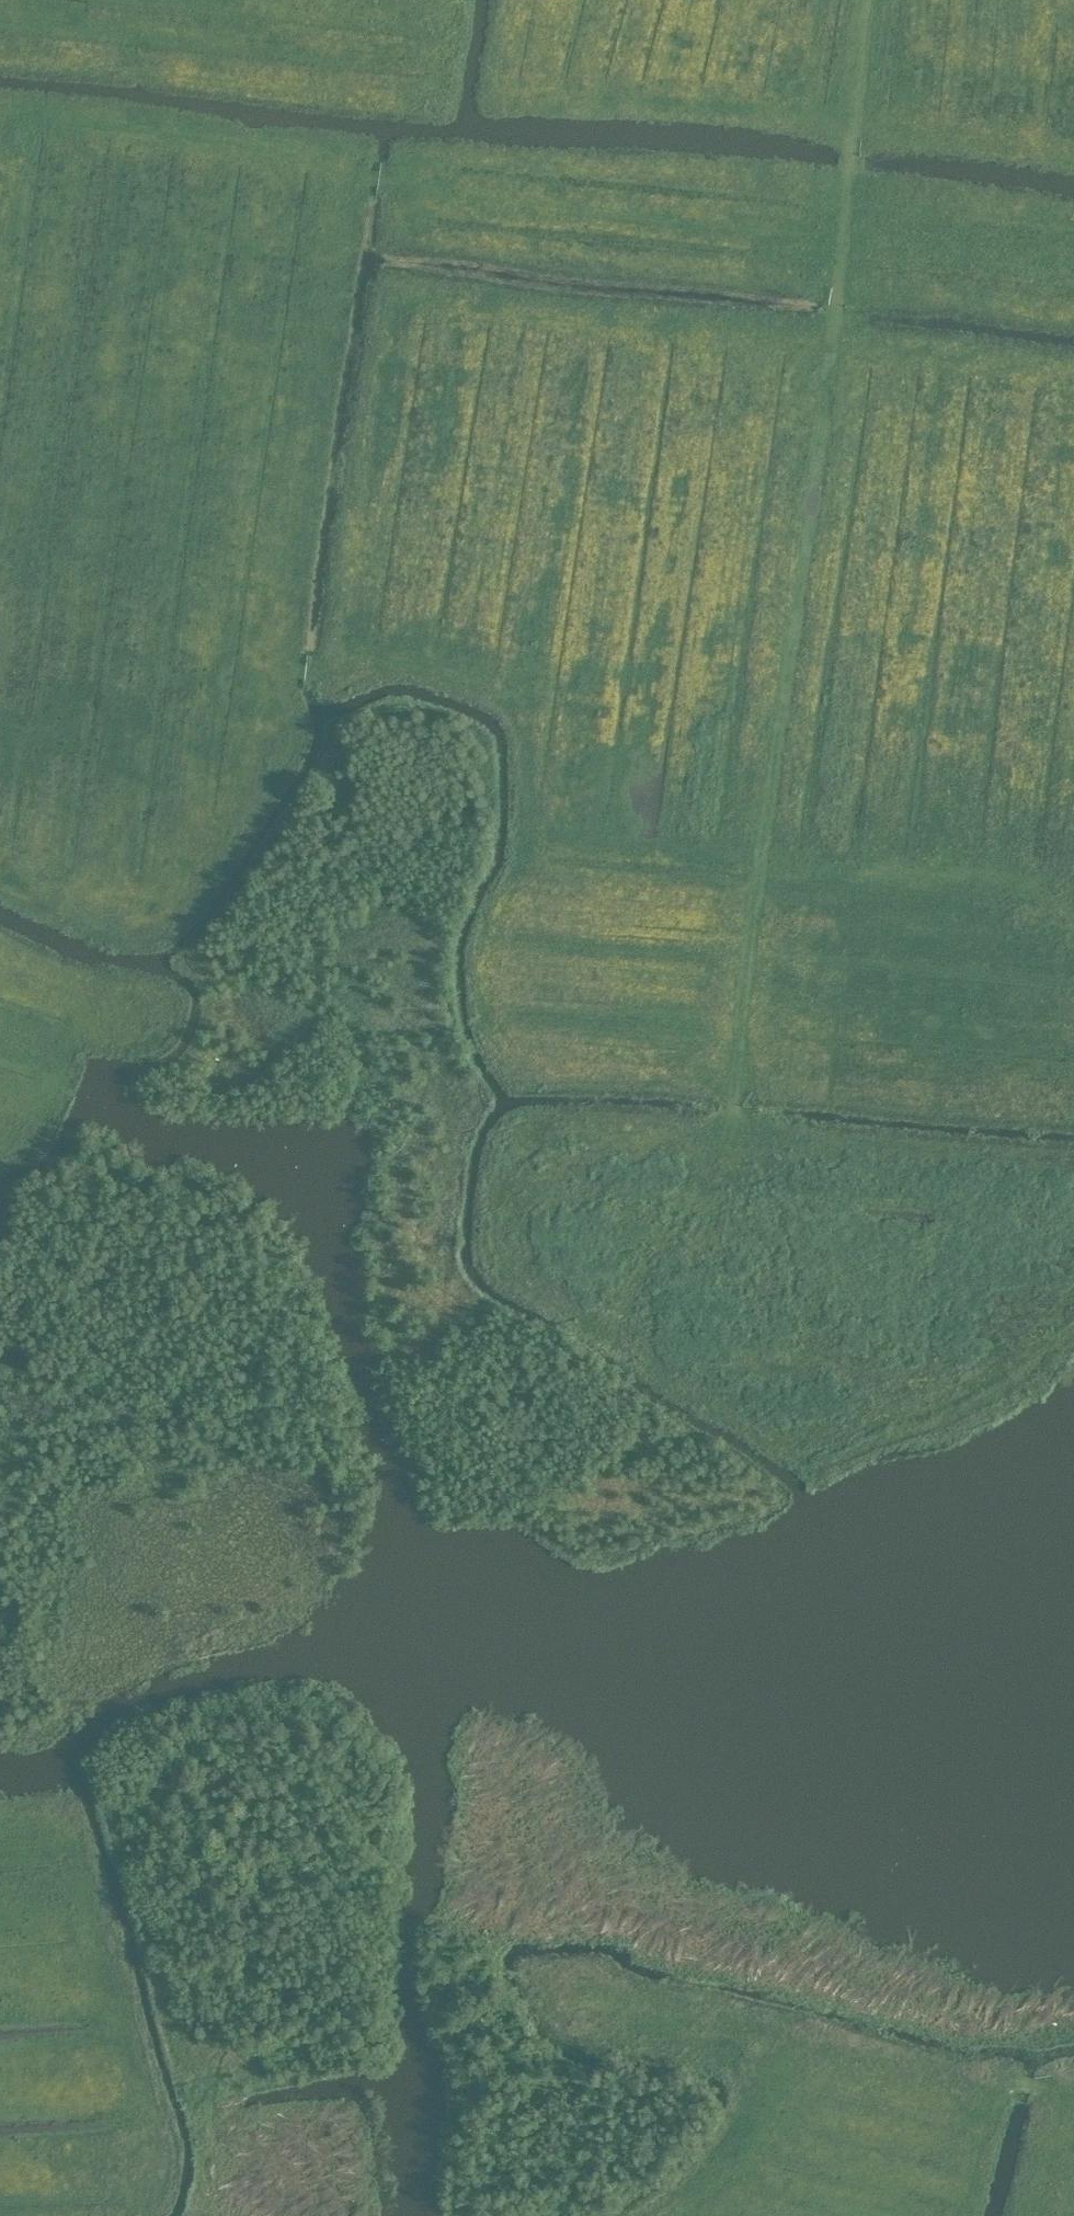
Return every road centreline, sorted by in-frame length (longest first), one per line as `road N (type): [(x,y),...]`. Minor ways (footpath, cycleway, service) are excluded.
road 1 (track): [(785,1137),(785,1089),(746,1032),(843,253)]
road 2 (track): [(268,166),(843,253)]
road 3 (track): [(843,253),(867,0)]

